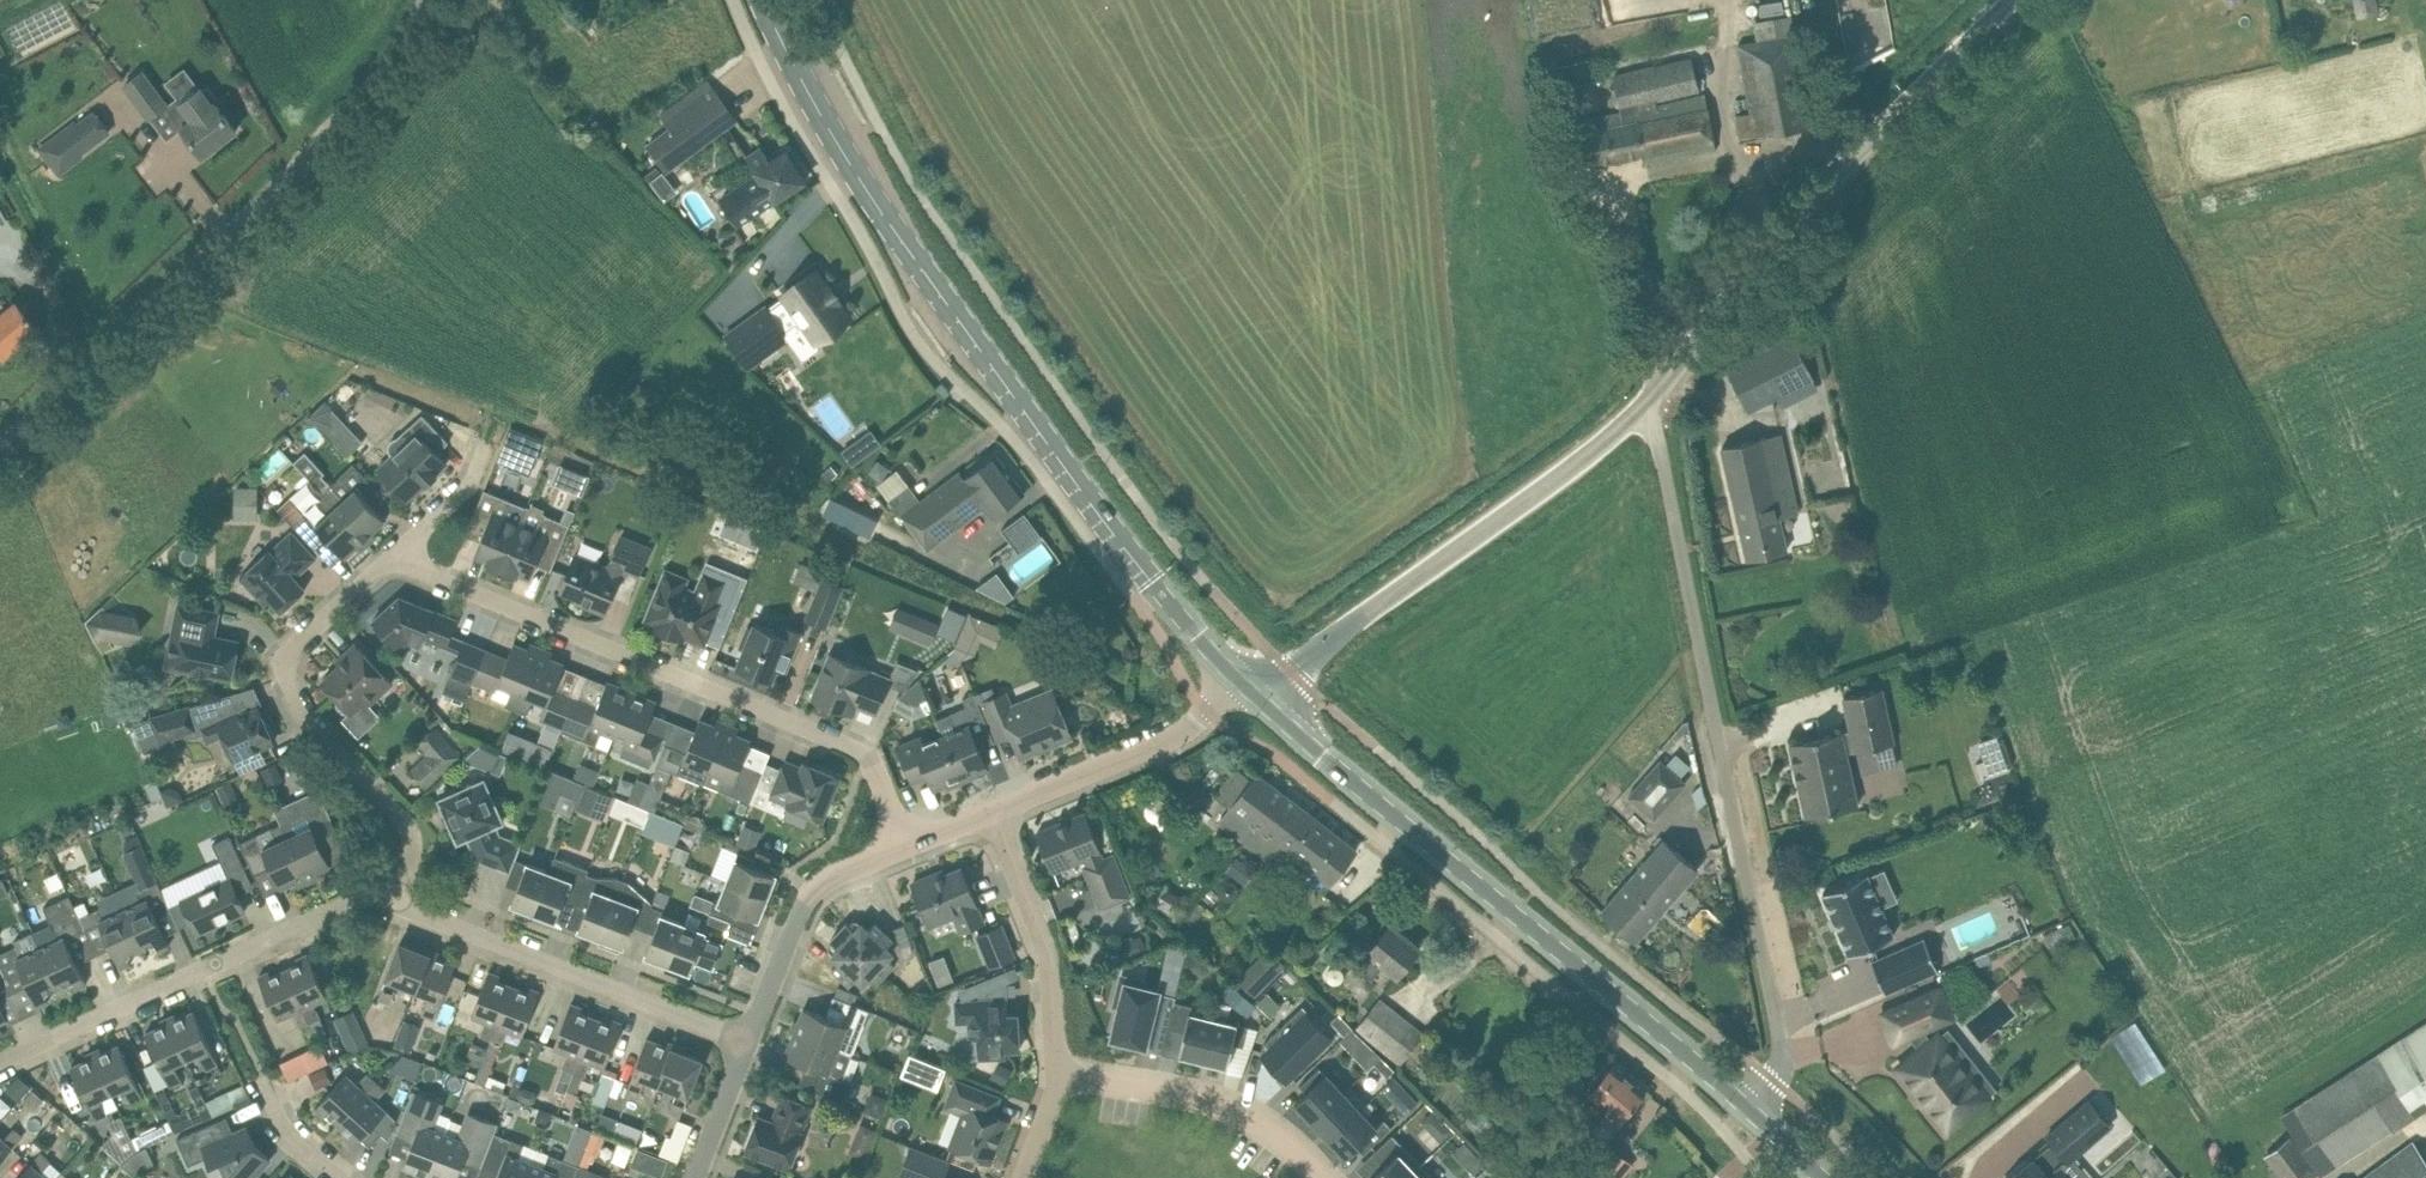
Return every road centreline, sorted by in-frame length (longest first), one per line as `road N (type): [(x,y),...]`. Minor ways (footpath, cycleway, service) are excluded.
road 1 (secondary): [(1248,683),(1153,580),(1012,394),(814,99),(764,0)]
road 2 (unclassified): [(1744,1104),(1785,1060),(1649,380)]
road 3 (secondary): [(1744,1104),(1383,808),(1248,683)]
road 4 (unclassified): [(0,449),(393,73),(435,0)]
road 5 (residential): [(898,850),(871,765),(841,743),(389,568)]
road 6 (unclassified): [(1649,380),(2021,0)]
road 7 (unclassified): [(1248,683),(1383,609),(1479,541),(1649,380)]
road 8 (residential): [(0,1064),(395,888)]
road 9 (residential): [(395,888),(408,872),(404,824),(308,729),(294,692),(300,649),(389,568)]
road 10 (residential): [(395,888),(451,936),(747,1046)]
road 11 (residential): [(1052,1071),(1251,1115),(1332,1177)]
road 12 (residential): [(994,811),(1183,732),(1248,683)]
road 13 (residential): [(1052,1071),(1055,985),(994,811)]
road 14 (residential): [(747,1046),(809,899),(850,869),(898,850)]
road 15 (residential): [(389,568),(460,500),(487,439)]
road 16 (residential): [(699,1177),(747,1046)]
road 17 (residential): [(345,1177),(291,1132),(265,1082)]

